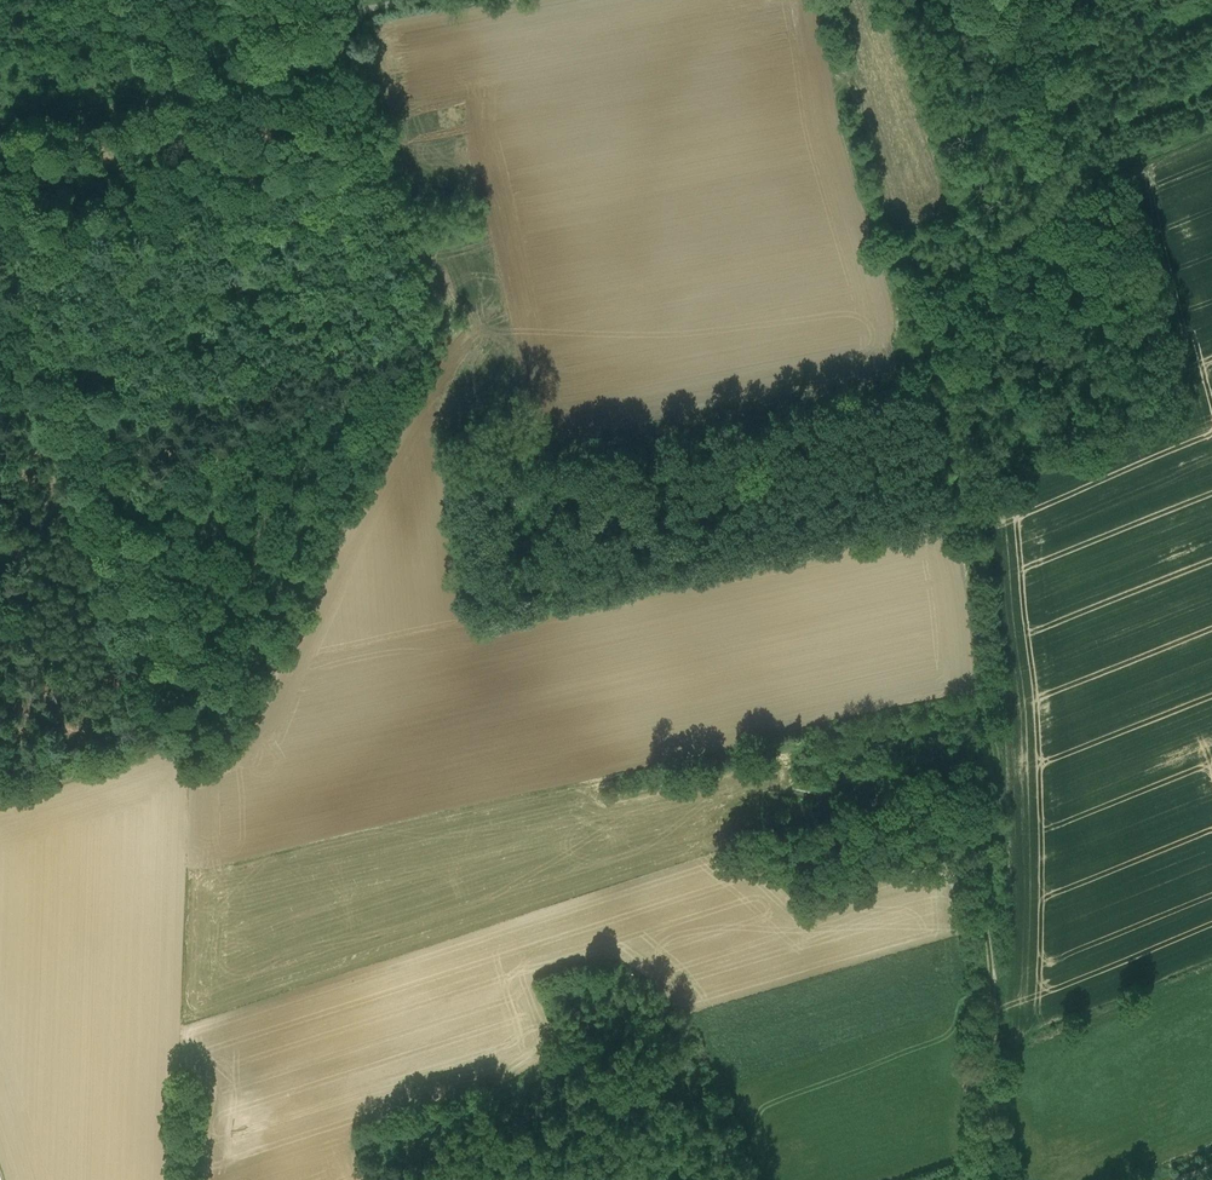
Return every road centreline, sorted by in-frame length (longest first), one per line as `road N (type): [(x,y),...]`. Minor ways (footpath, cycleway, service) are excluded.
road 1 (track): [(1211,136),(900,247),(897,266),(966,529),(989,712),(989,1179)]
road 2 (track): [(0,799),(160,746),(165,731),(71,419),(8,250),(225,203),(218,89),(335,55),(359,11)]
road 3 (track): [(218,89),(0,127)]

